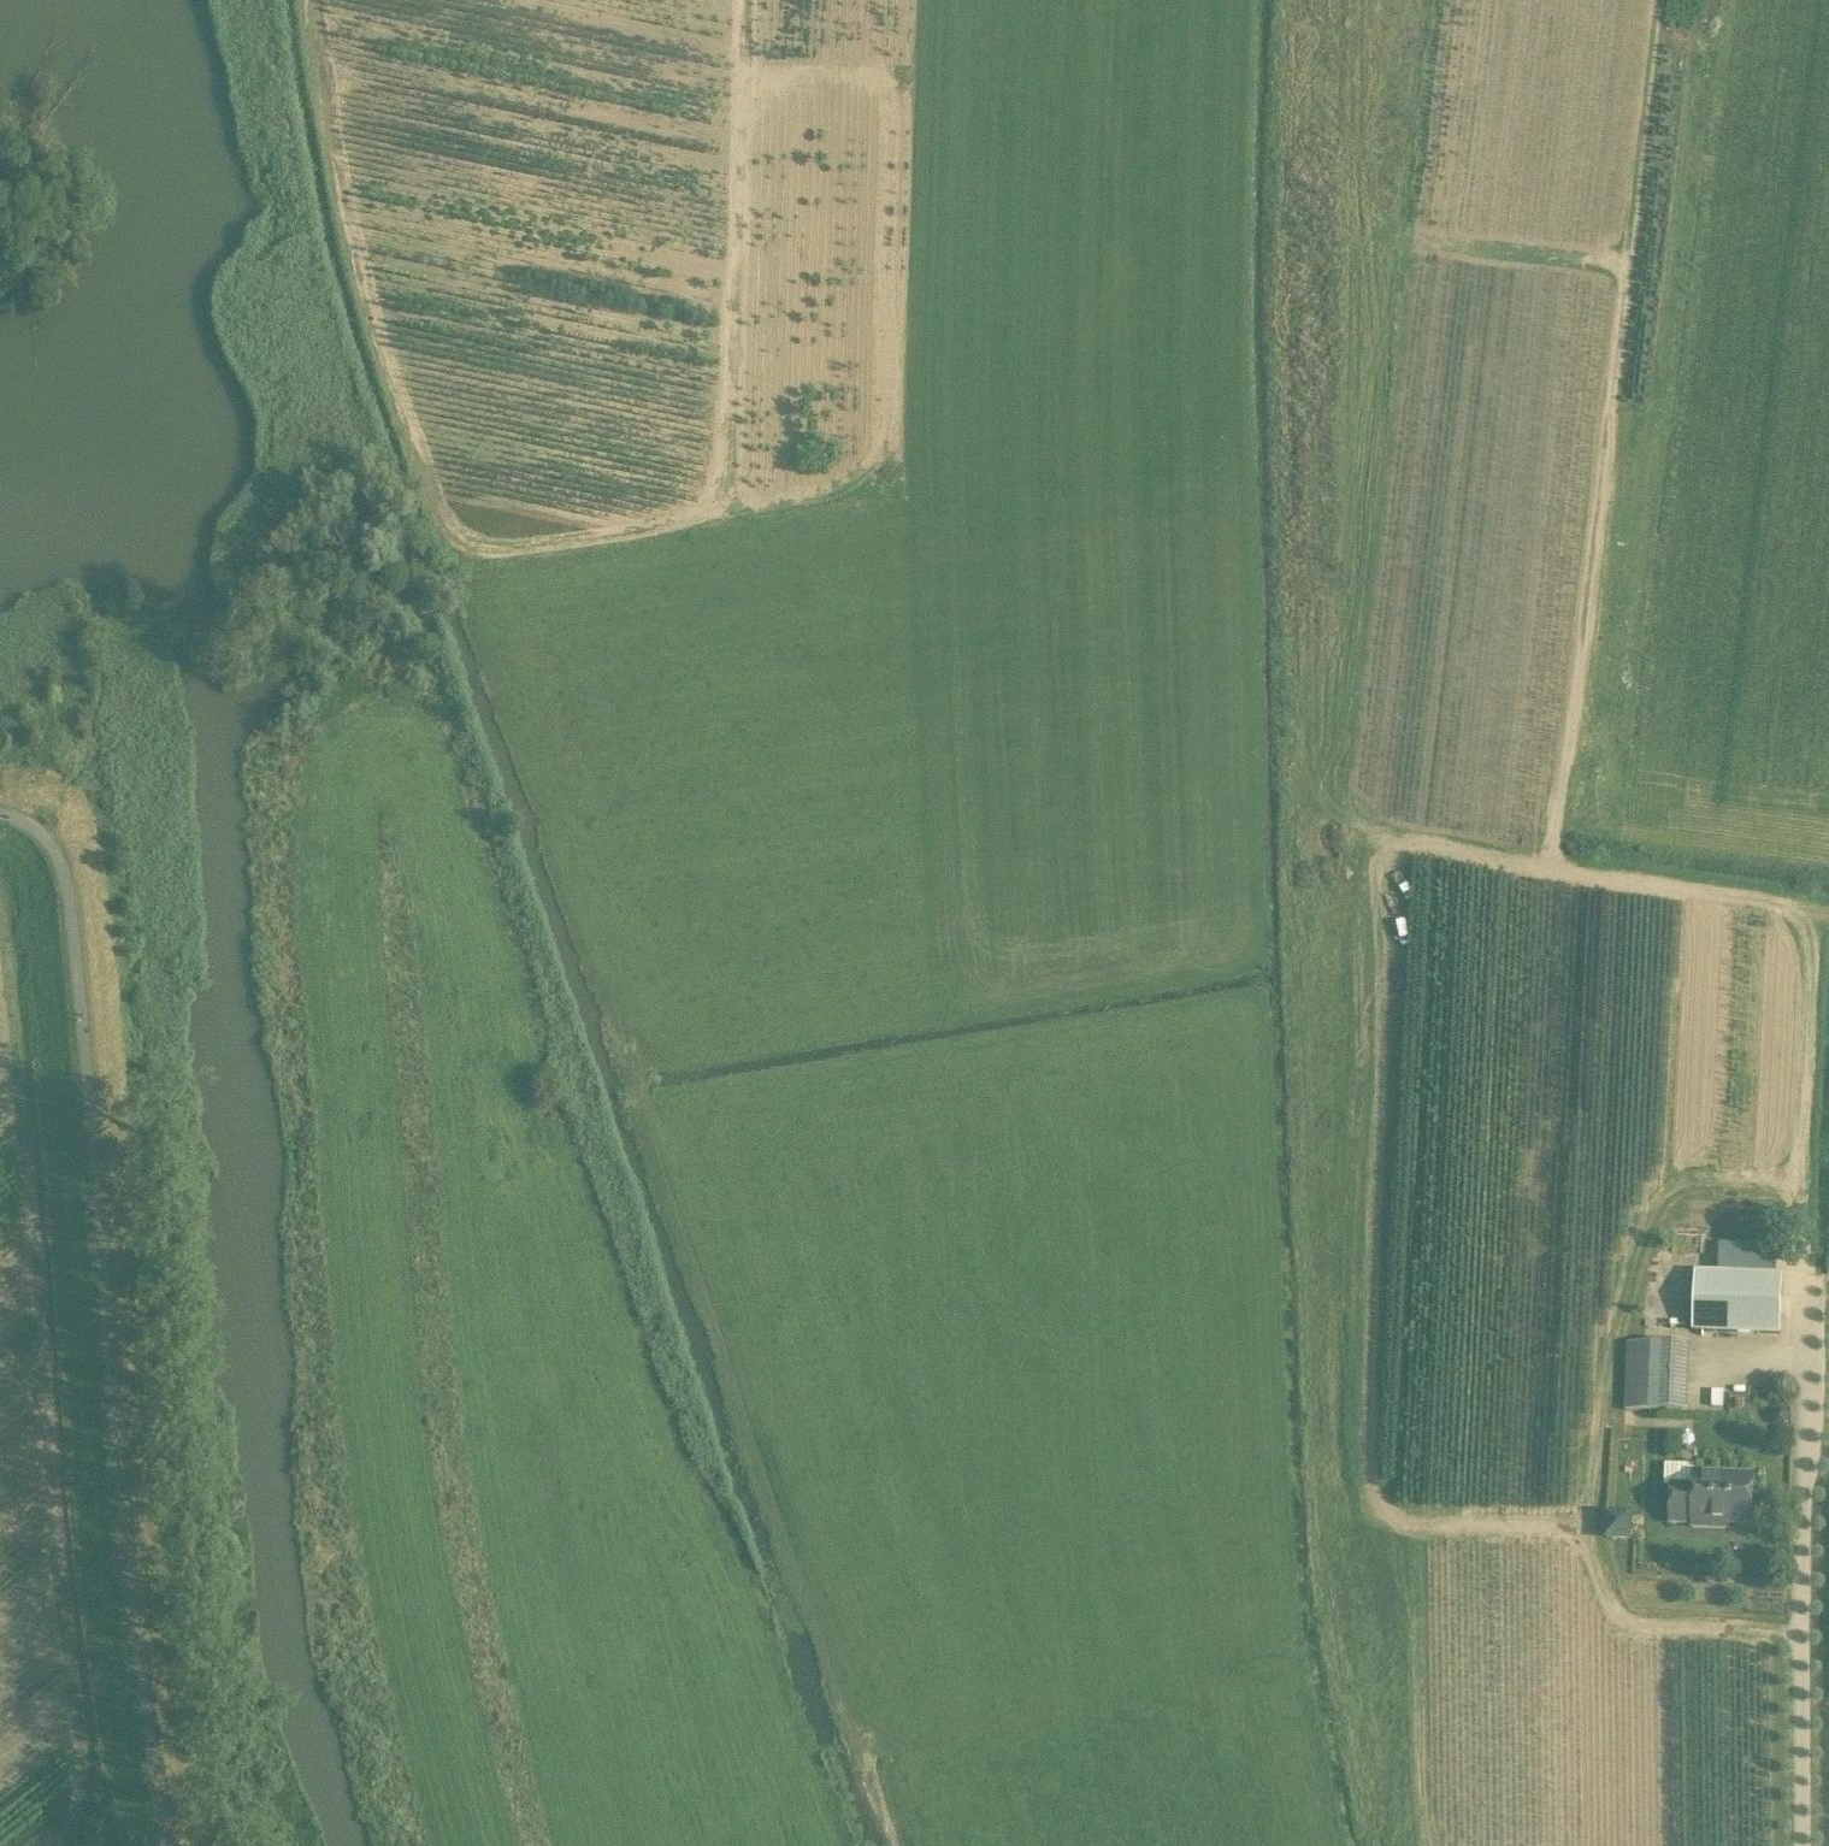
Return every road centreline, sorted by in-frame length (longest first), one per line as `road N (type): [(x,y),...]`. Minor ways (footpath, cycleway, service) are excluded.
road 1 (residential): [(0,816),(38,836),(63,886),(158,1845)]
road 2 (unclassified): [(1788,1845),(1788,1475)]

